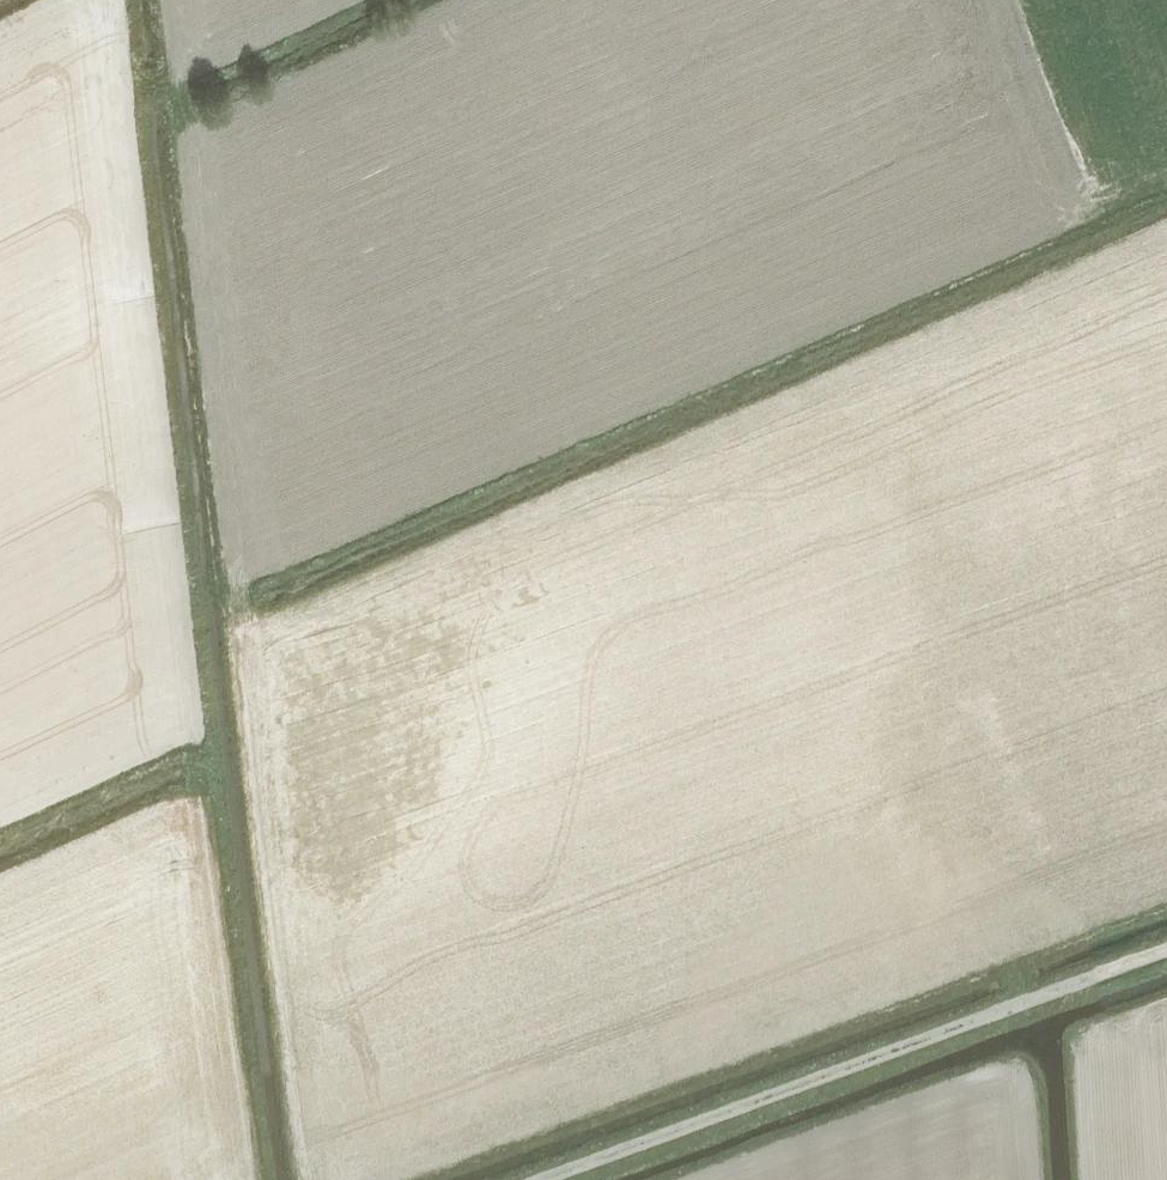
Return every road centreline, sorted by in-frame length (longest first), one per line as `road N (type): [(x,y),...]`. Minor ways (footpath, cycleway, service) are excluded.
road 1 (track): [(532,1179),(1166,951)]

